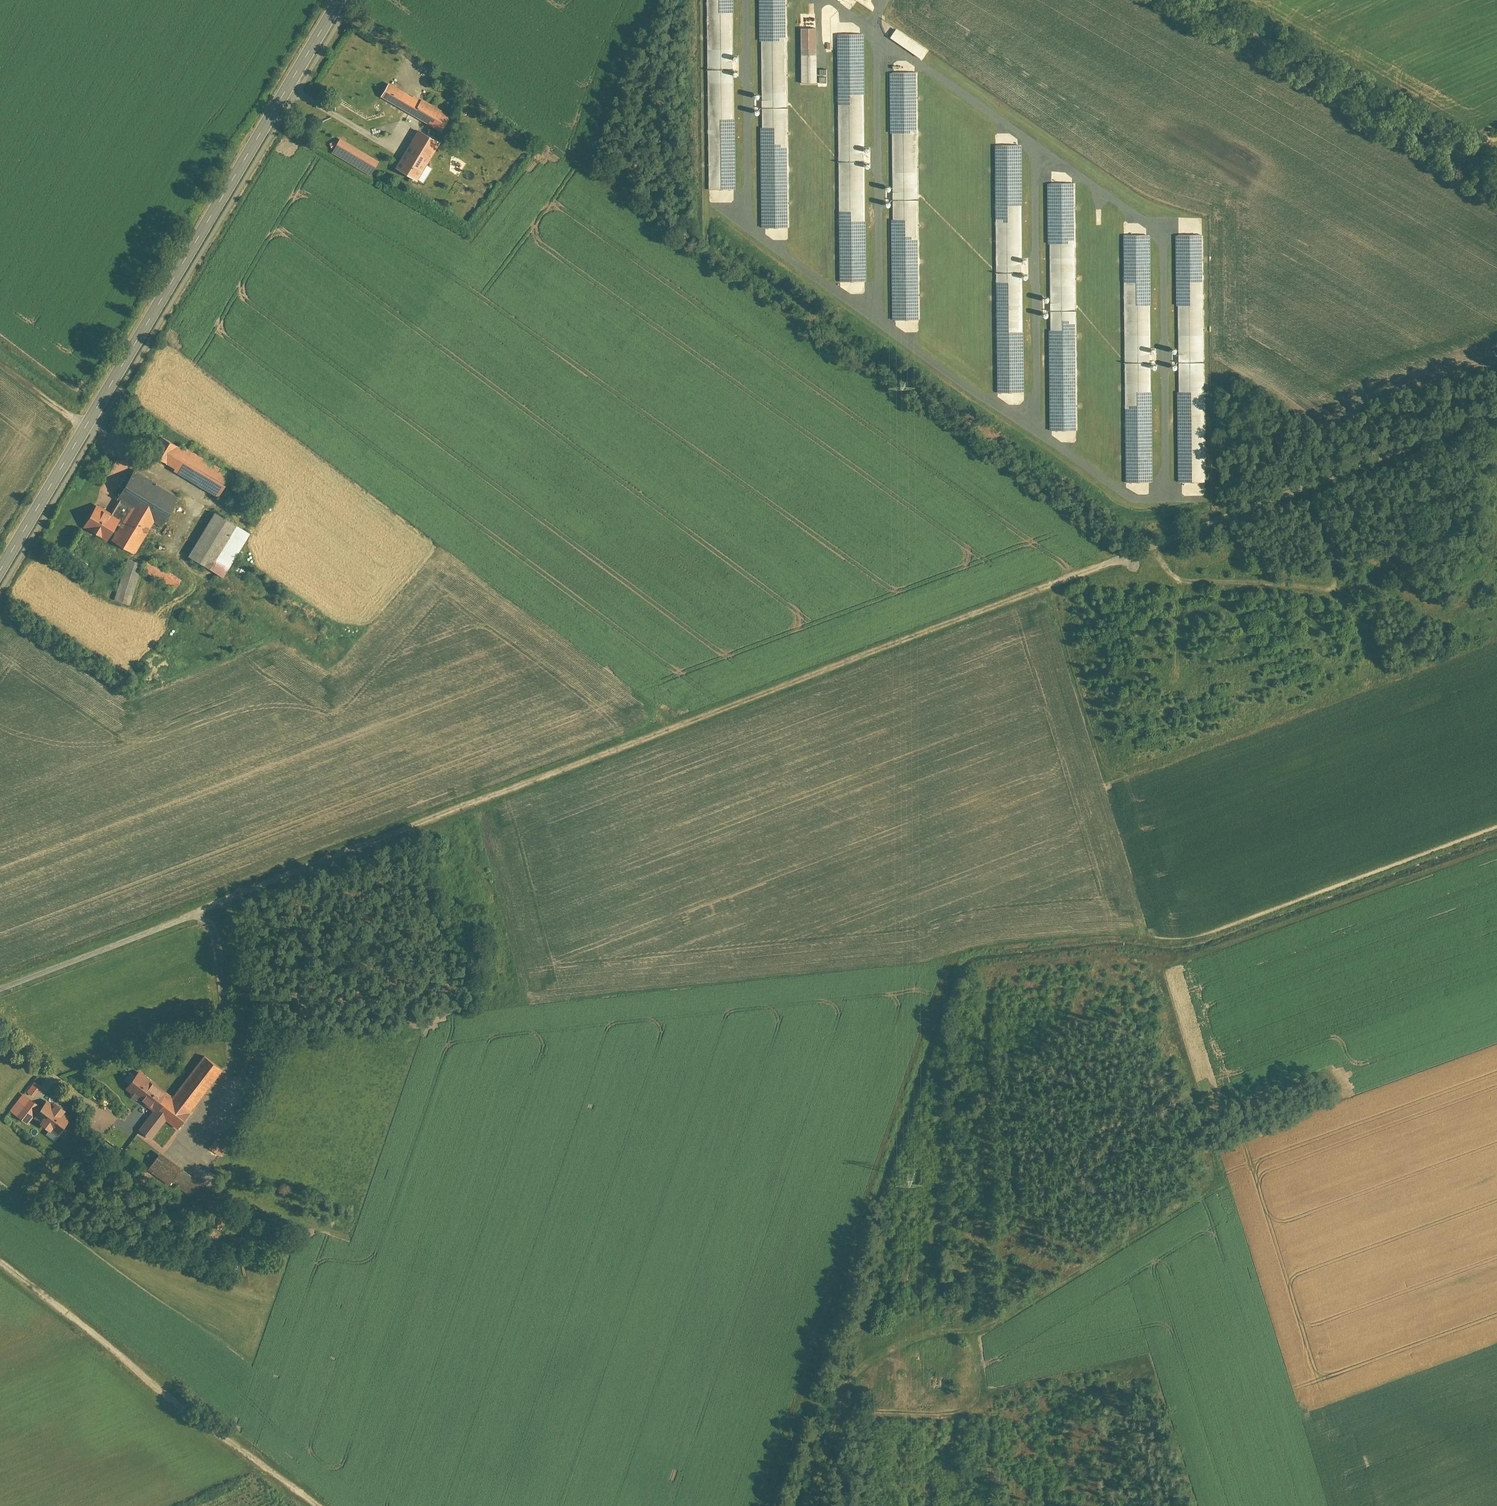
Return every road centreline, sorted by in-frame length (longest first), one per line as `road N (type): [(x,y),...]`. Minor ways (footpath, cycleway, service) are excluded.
road 1 (track): [(188,915),(1120,556)]
road 2 (secondary): [(0,571),(338,0)]
road 3 (unclassified): [(1120,556),(1496,407)]
road 4 (unclassified): [(1496,171),(1216,0)]
road 5 (unclassified): [(0,987),(188,915)]

